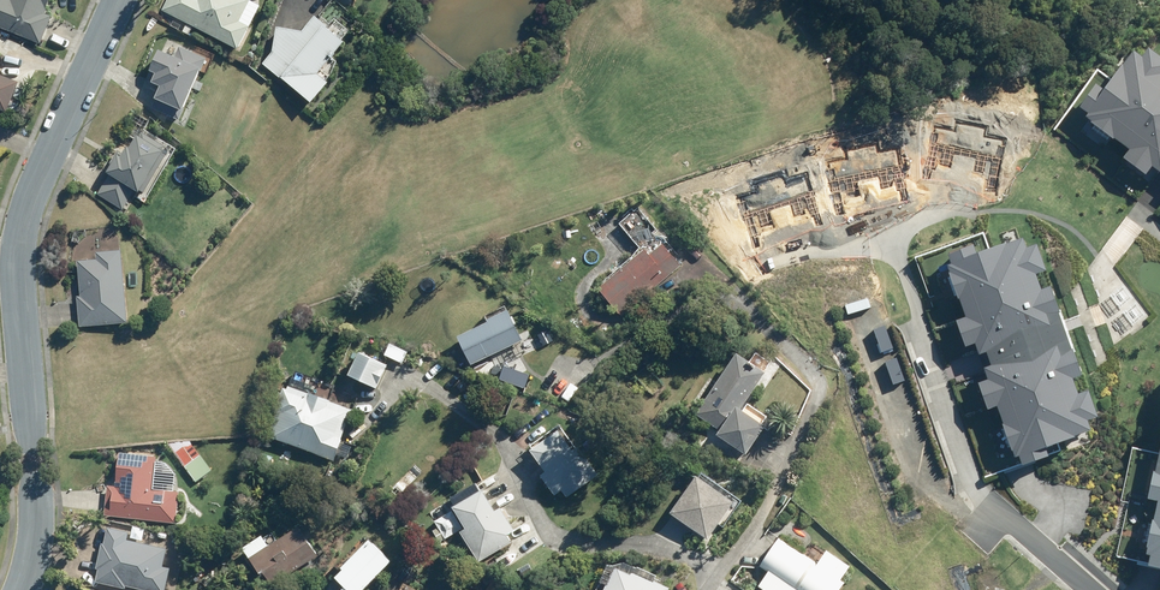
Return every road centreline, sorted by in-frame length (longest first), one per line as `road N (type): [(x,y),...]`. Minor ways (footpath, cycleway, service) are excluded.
road 1 (residential): [(118,0),(19,234),(38,502),(21,589)]
road 2 (residential): [(717,580),(776,492),(820,382),(708,272)]
road 3 (residential): [(912,325),(973,491),(1092,589)]
road 4 (residential): [(717,580),(664,549),(553,535),(492,429)]

